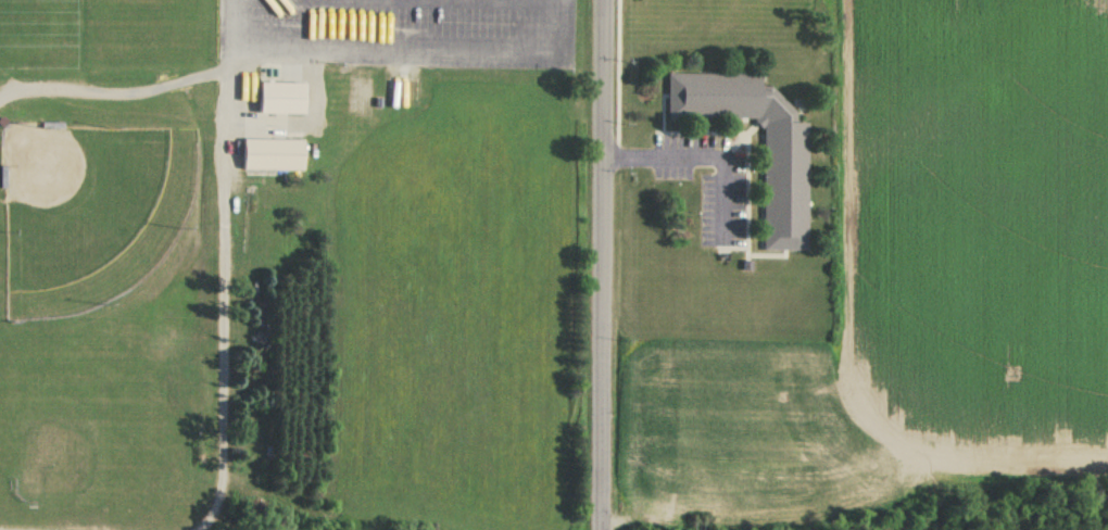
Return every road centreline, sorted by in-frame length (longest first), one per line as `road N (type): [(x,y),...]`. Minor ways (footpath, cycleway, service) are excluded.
road 1 (residential): [(601,529),(606,0)]

